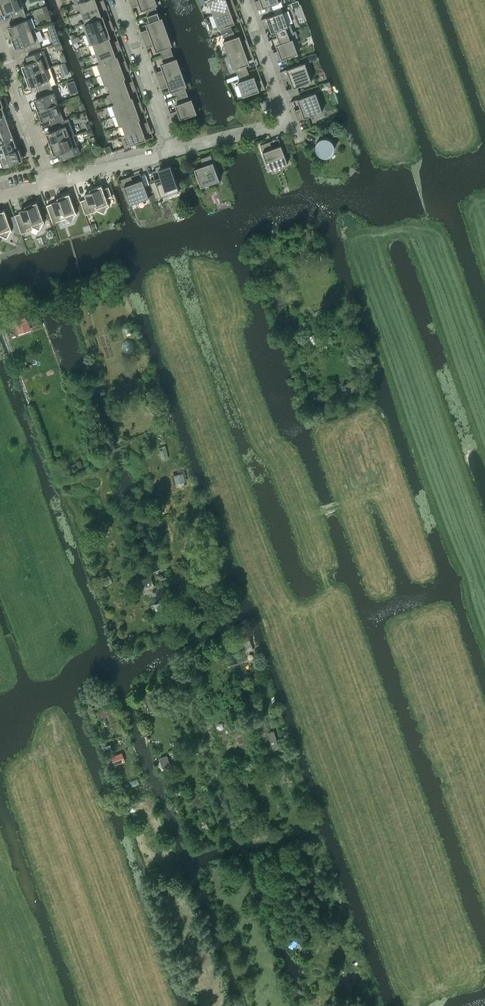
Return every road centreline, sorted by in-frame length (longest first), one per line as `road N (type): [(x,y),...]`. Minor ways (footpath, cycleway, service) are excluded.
road 1 (residential): [(166,153),(289,121),(246,0)]
road 2 (residential): [(166,153),(114,0)]
road 3 (residential): [(51,183),(0,39)]

